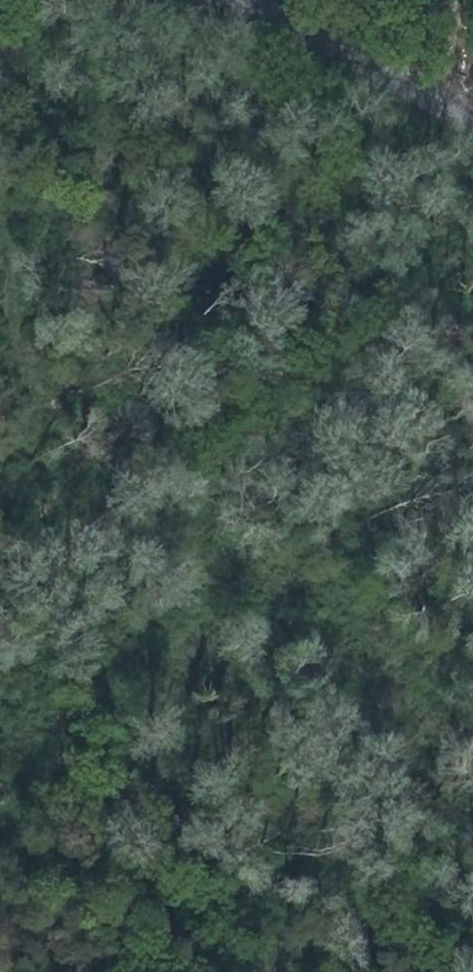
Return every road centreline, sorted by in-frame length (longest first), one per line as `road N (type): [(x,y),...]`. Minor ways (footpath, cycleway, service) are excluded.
road 1 (tertiary): [(472,124),(390,71),(241,0)]

